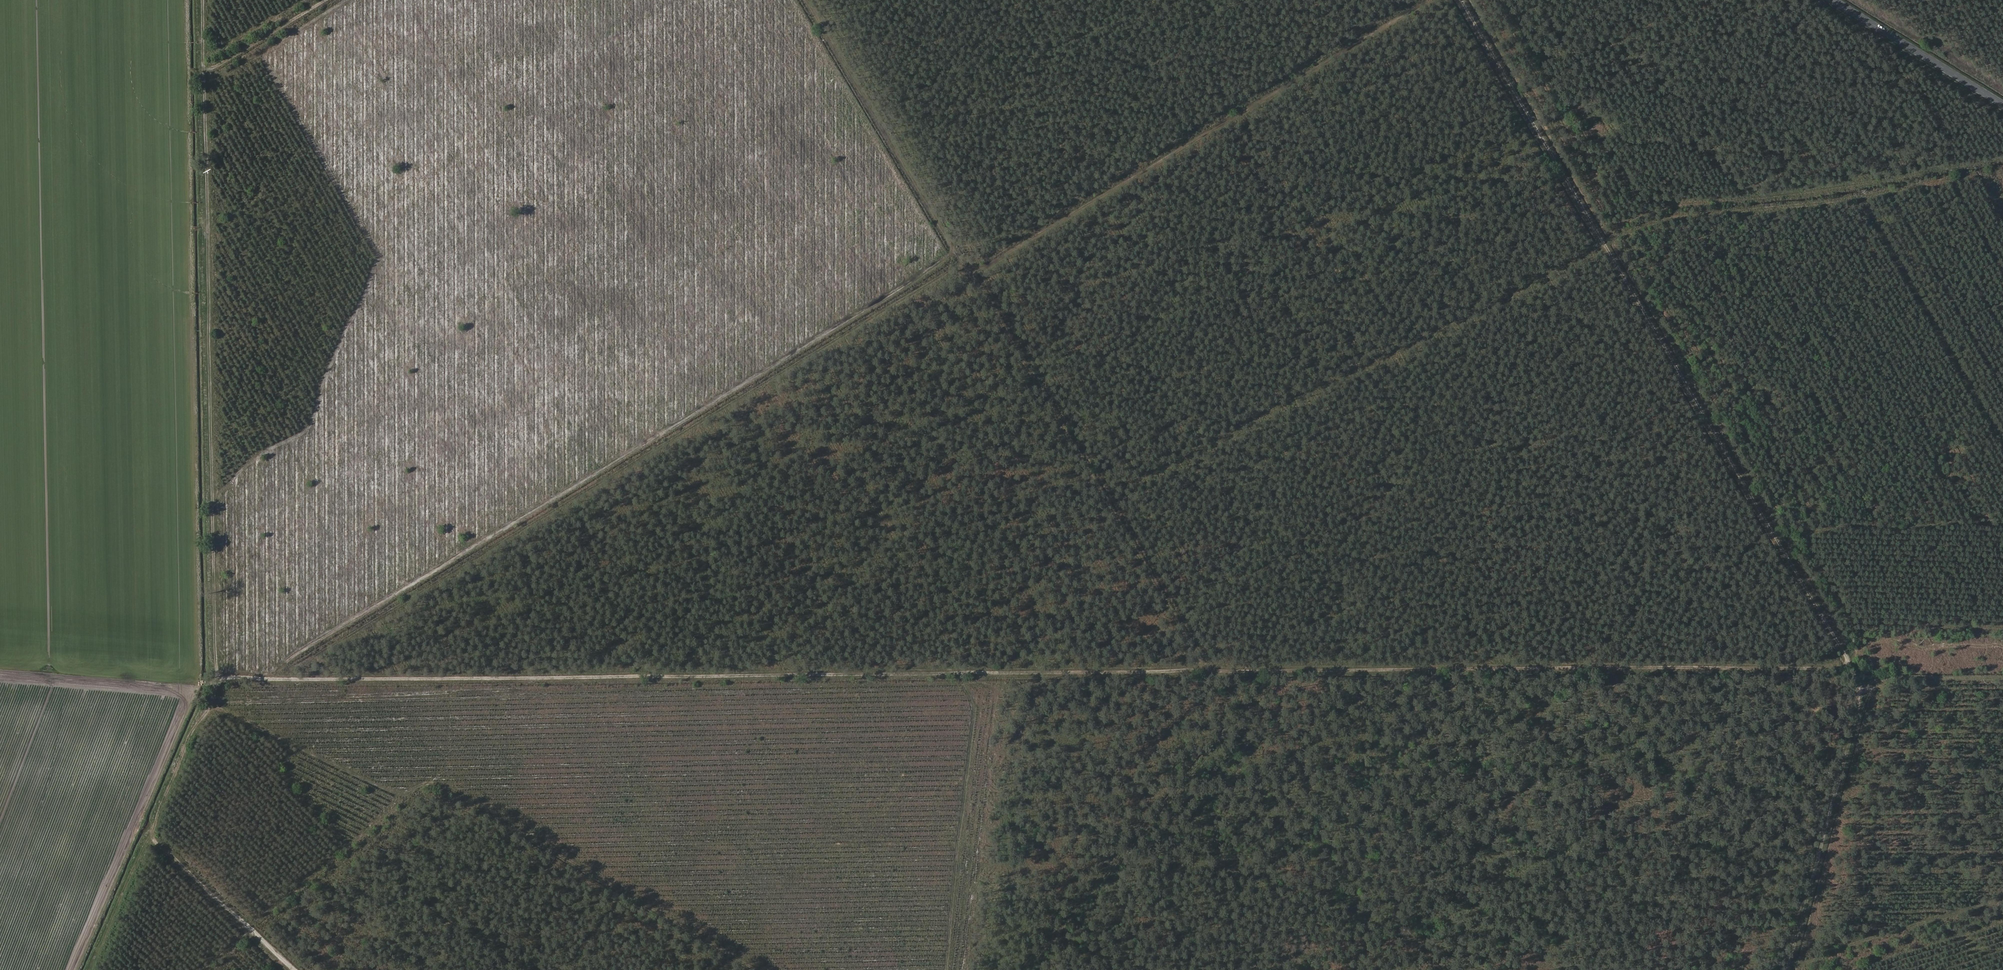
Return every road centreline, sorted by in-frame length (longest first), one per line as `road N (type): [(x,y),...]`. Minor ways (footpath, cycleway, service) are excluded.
road 1 (track): [(1850,665),(208,681),(0,665)]
road 2 (track): [(1791,969),(1864,689),(1462,0)]
road 3 (track): [(963,255),(243,681)]
road 4 (track): [(812,0),(1213,672)]
road 5 (track): [(222,681),(204,0)]
road 6 (track): [(1425,0),(978,273)]
road 7 (track): [(1024,969),(1265,671)]
road 8 (track): [(951,969),(971,747),(965,674)]
road 9 (secondary): [(1831,0),(2002,105)]
road 10 (track): [(301,969),(157,835)]
road 11 (track): [(328,0),(204,75)]

